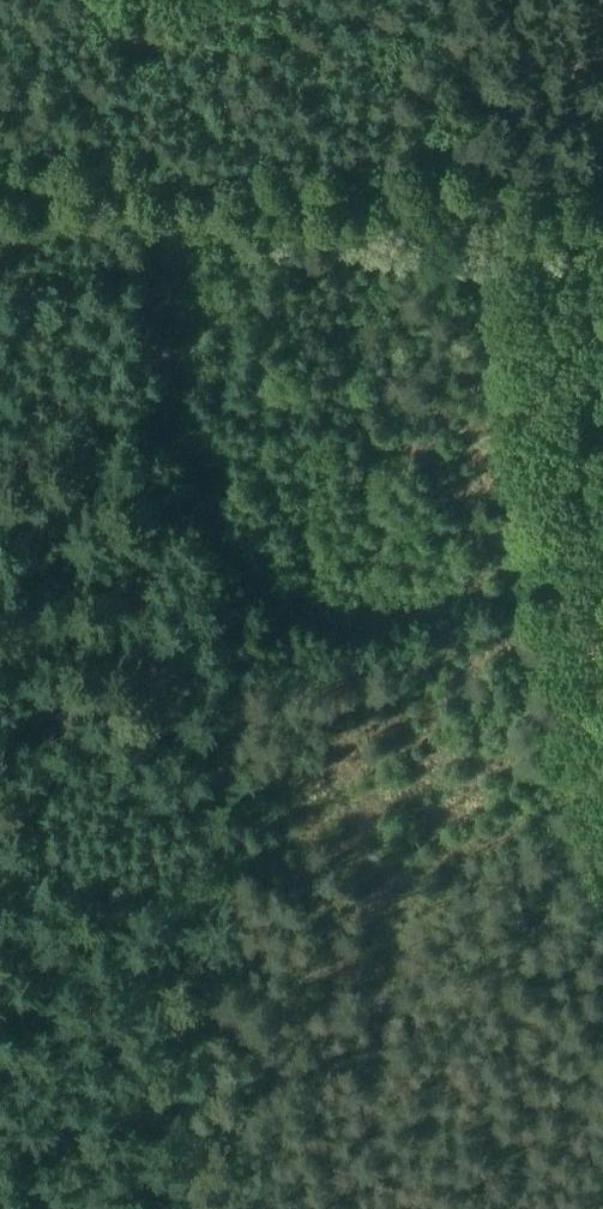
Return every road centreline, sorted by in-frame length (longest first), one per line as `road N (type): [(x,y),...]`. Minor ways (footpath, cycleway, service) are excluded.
road 1 (track): [(478,197),(602,991)]
road 2 (track): [(0,1027),(602,991)]
road 3 (track): [(602,199),(0,188)]

